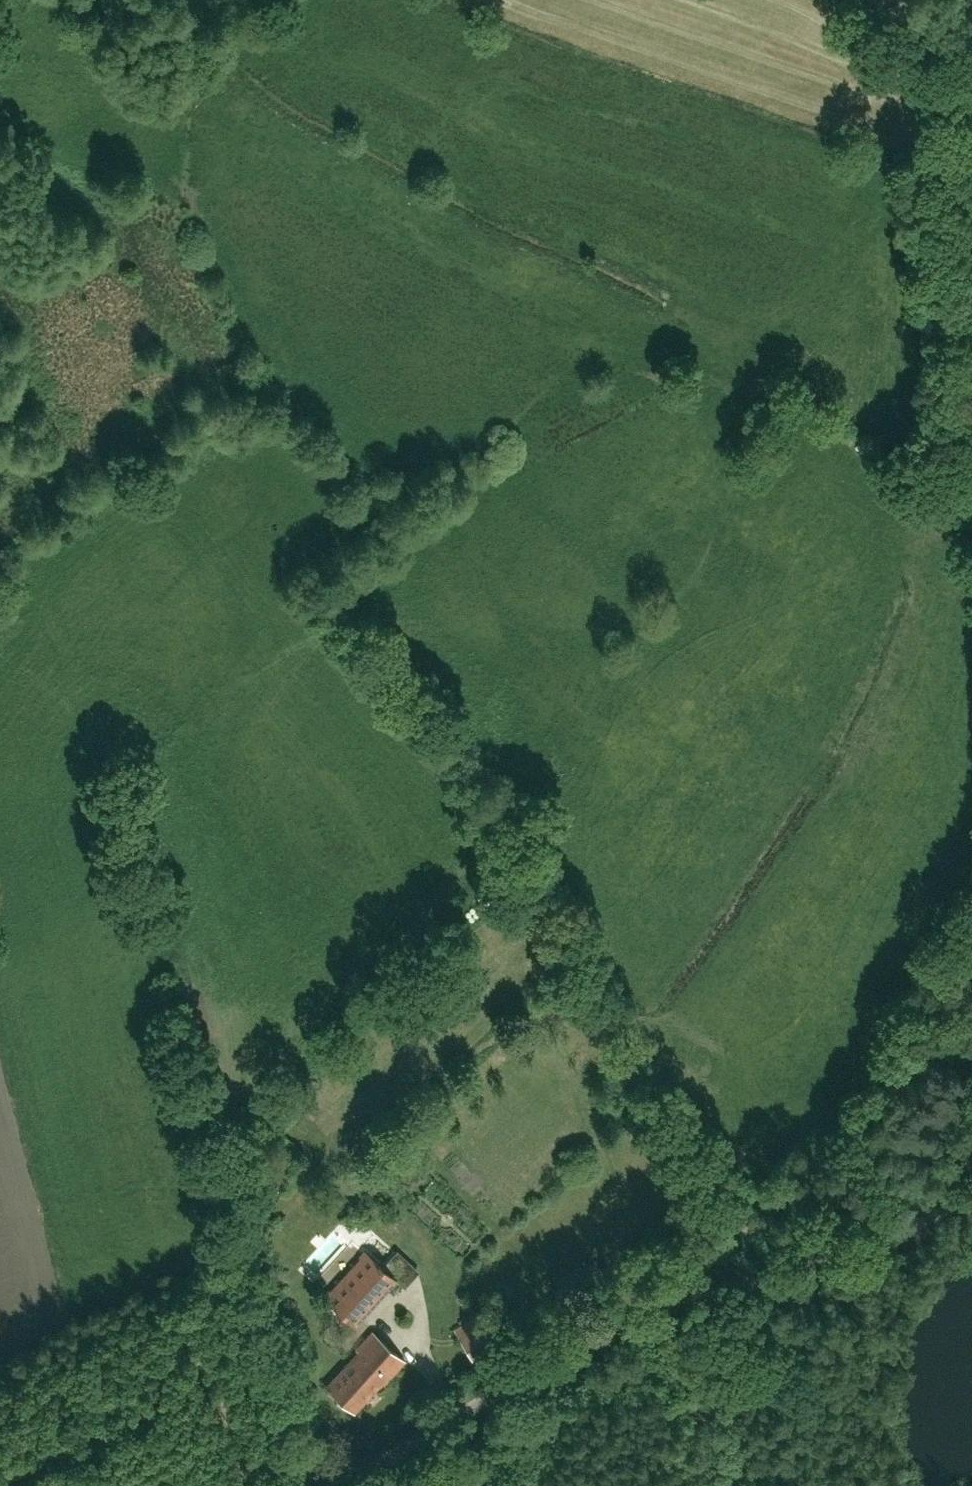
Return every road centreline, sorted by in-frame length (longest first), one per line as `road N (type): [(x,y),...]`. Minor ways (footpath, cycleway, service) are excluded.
road 1 (track): [(971,967),(829,1187),(624,1323),(343,1485)]
road 2 (track): [(624,1323),(746,1286),(971,1190)]

